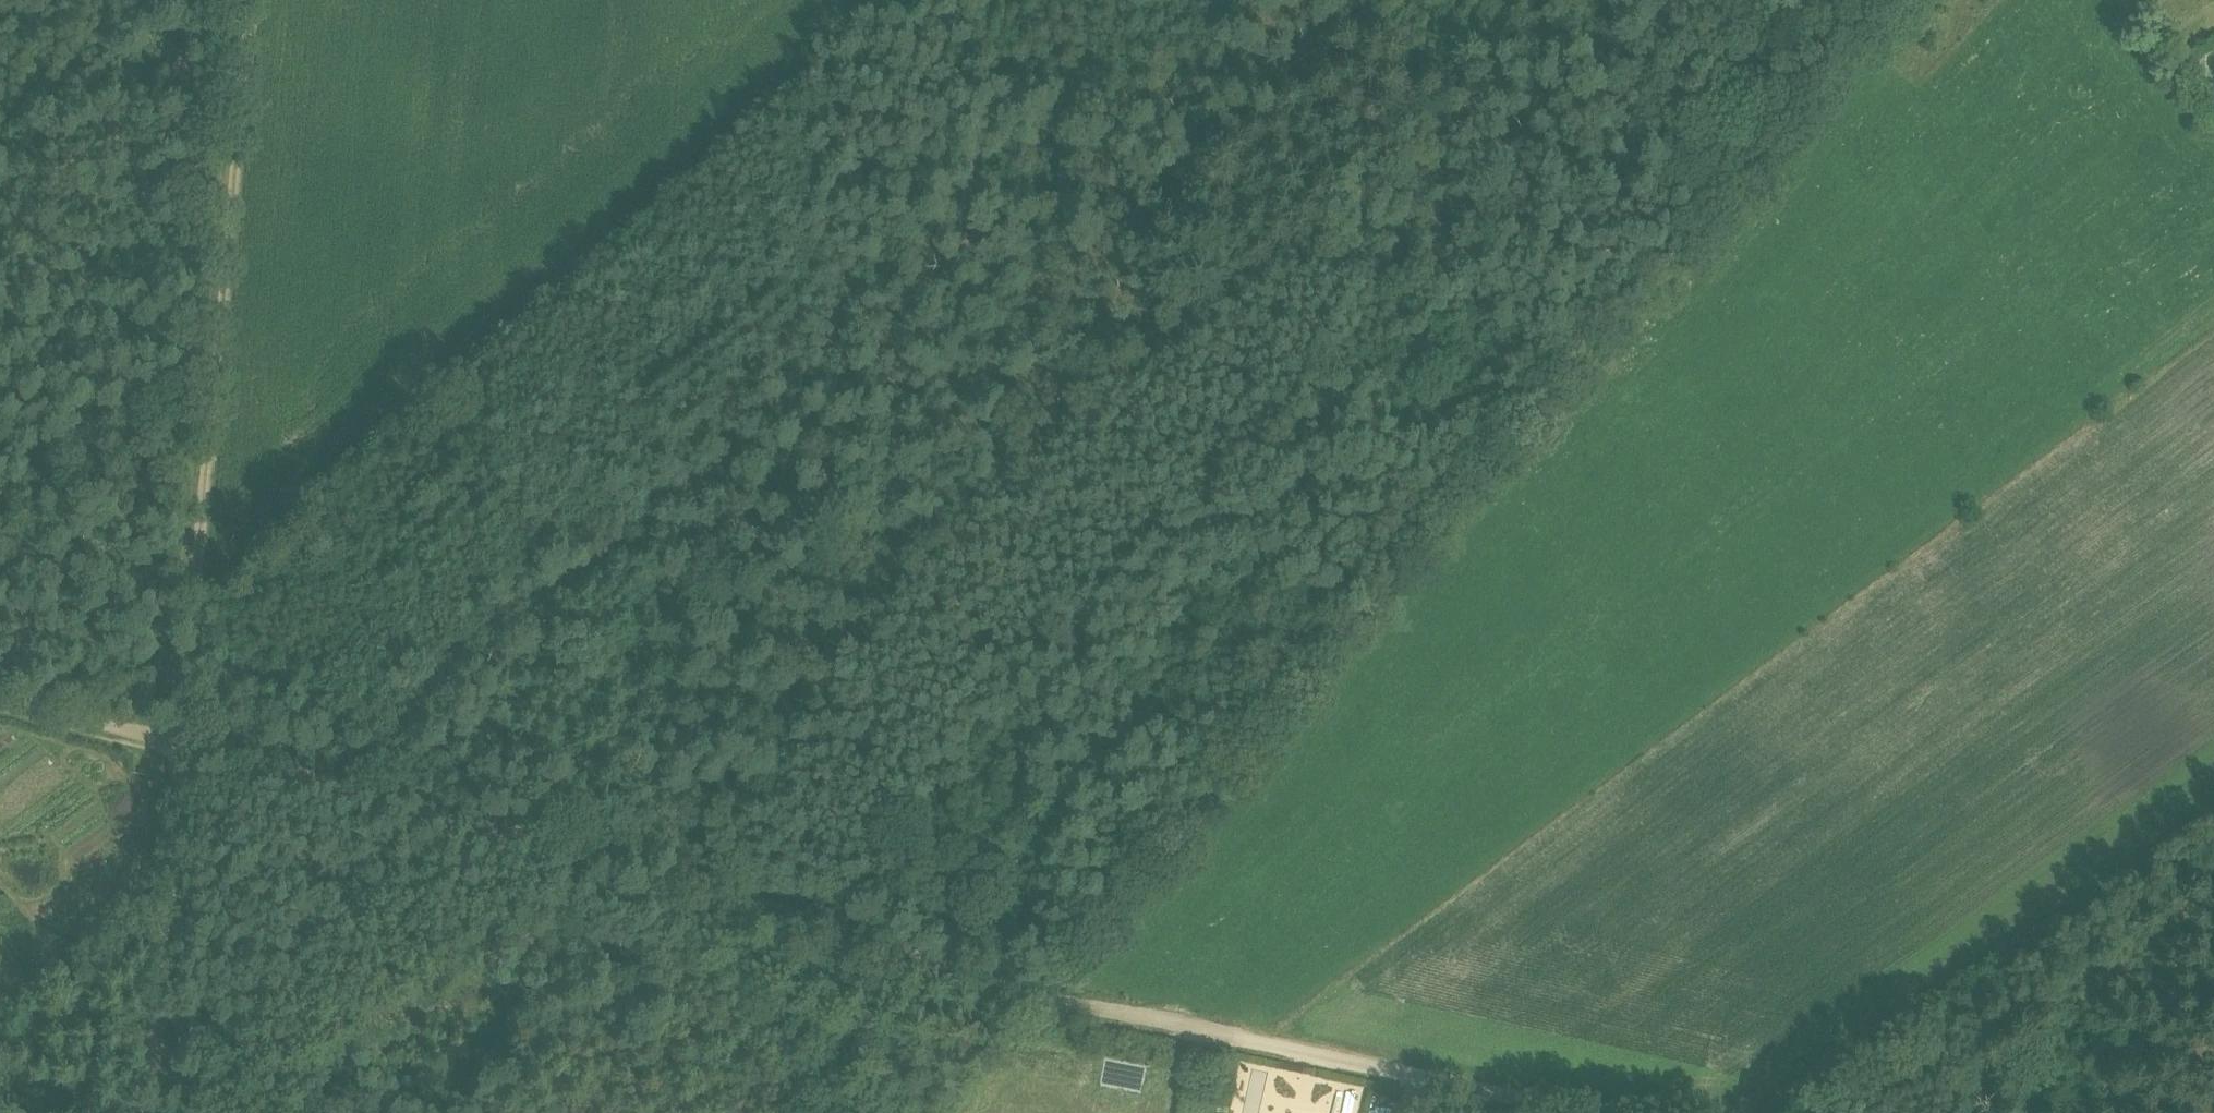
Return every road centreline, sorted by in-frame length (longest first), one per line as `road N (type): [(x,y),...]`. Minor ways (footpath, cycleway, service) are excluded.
road 1 (track): [(0,693),(612,864),(1000,986),(1221,1032)]
road 2 (track): [(146,1112),(249,0)]
road 3 (unclassified): [(1624,1112),(1221,1032)]

